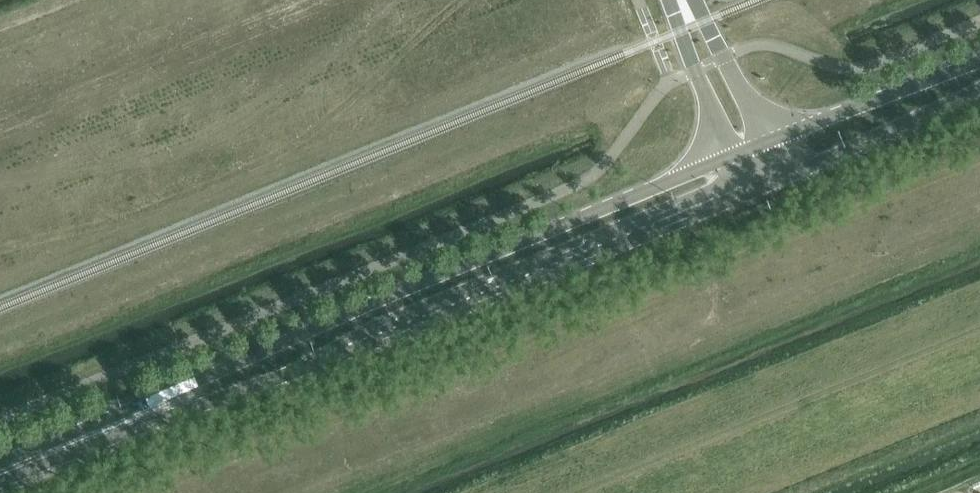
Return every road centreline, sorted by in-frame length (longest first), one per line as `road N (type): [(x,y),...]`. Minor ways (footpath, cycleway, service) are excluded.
road 1 (tertiary): [(158,405),(227,391),(761,178)]
road 2 (tertiary): [(747,148),(195,376),(158,405)]
road 3 (tertiary): [(979,57),(747,148)]
road 4 (tertiary): [(761,178),(979,88)]
road 5 (tertiary): [(0,470),(158,405)]
road 6 (unclassified): [(747,148),(682,0)]

